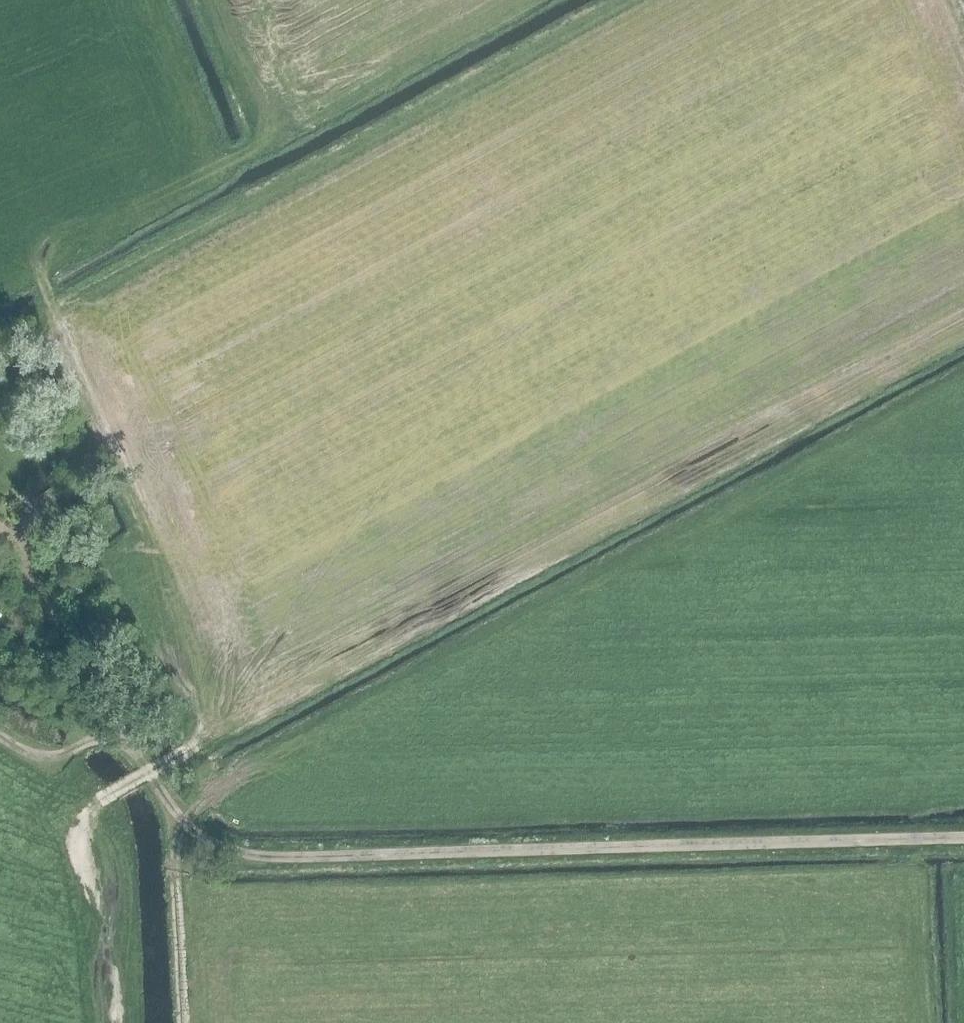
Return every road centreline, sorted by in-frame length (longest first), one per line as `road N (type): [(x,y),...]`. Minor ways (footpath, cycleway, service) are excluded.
road 1 (track): [(963,838),(241,860),(196,838),(13,562)]
road 2 (track): [(189,827),(179,870),(181,1022)]
road 3 (track): [(125,733),(51,754),(0,735)]

